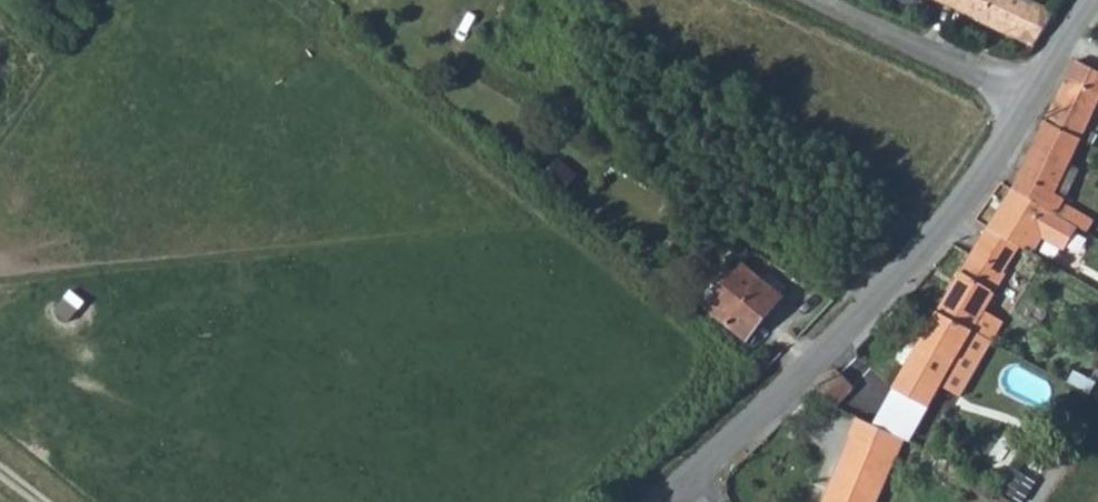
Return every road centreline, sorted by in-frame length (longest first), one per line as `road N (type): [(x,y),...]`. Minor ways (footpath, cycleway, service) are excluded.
road 1 (unclassified): [(683,477),(911,260),(1029,99)]
road 2 (residential): [(1029,99),(820,0)]

